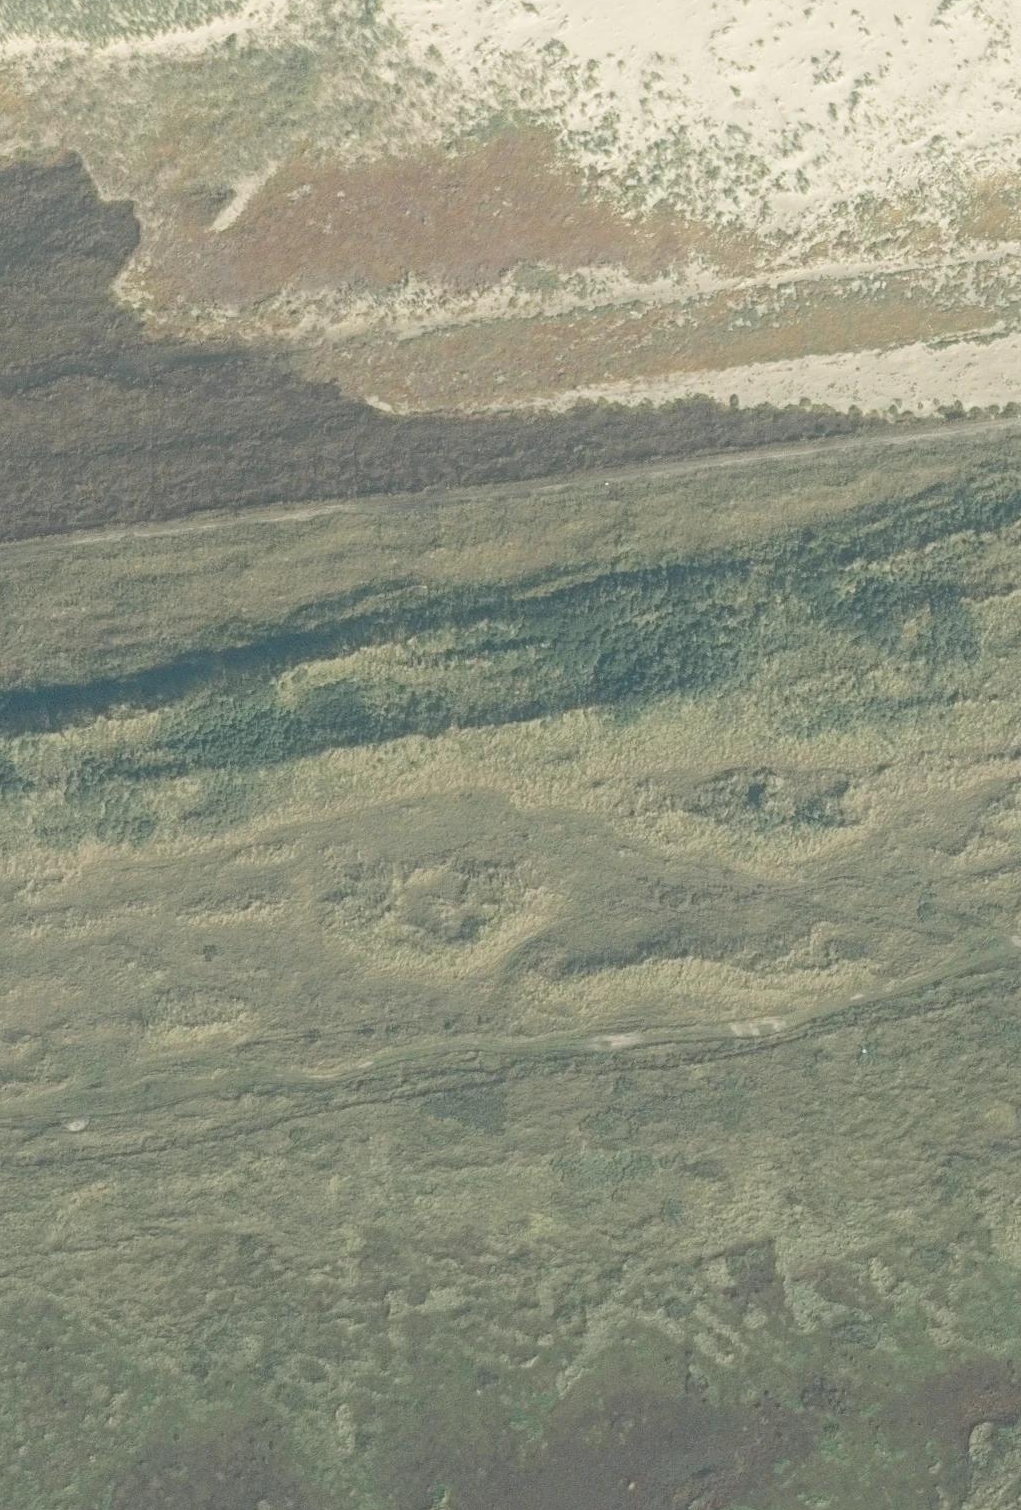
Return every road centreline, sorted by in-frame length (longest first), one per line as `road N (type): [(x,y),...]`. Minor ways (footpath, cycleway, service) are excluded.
road 1 (track): [(1020,963),(764,1027),(144,1128),(0,1144)]
road 2 (track): [(1020,411),(893,437),(0,537)]

